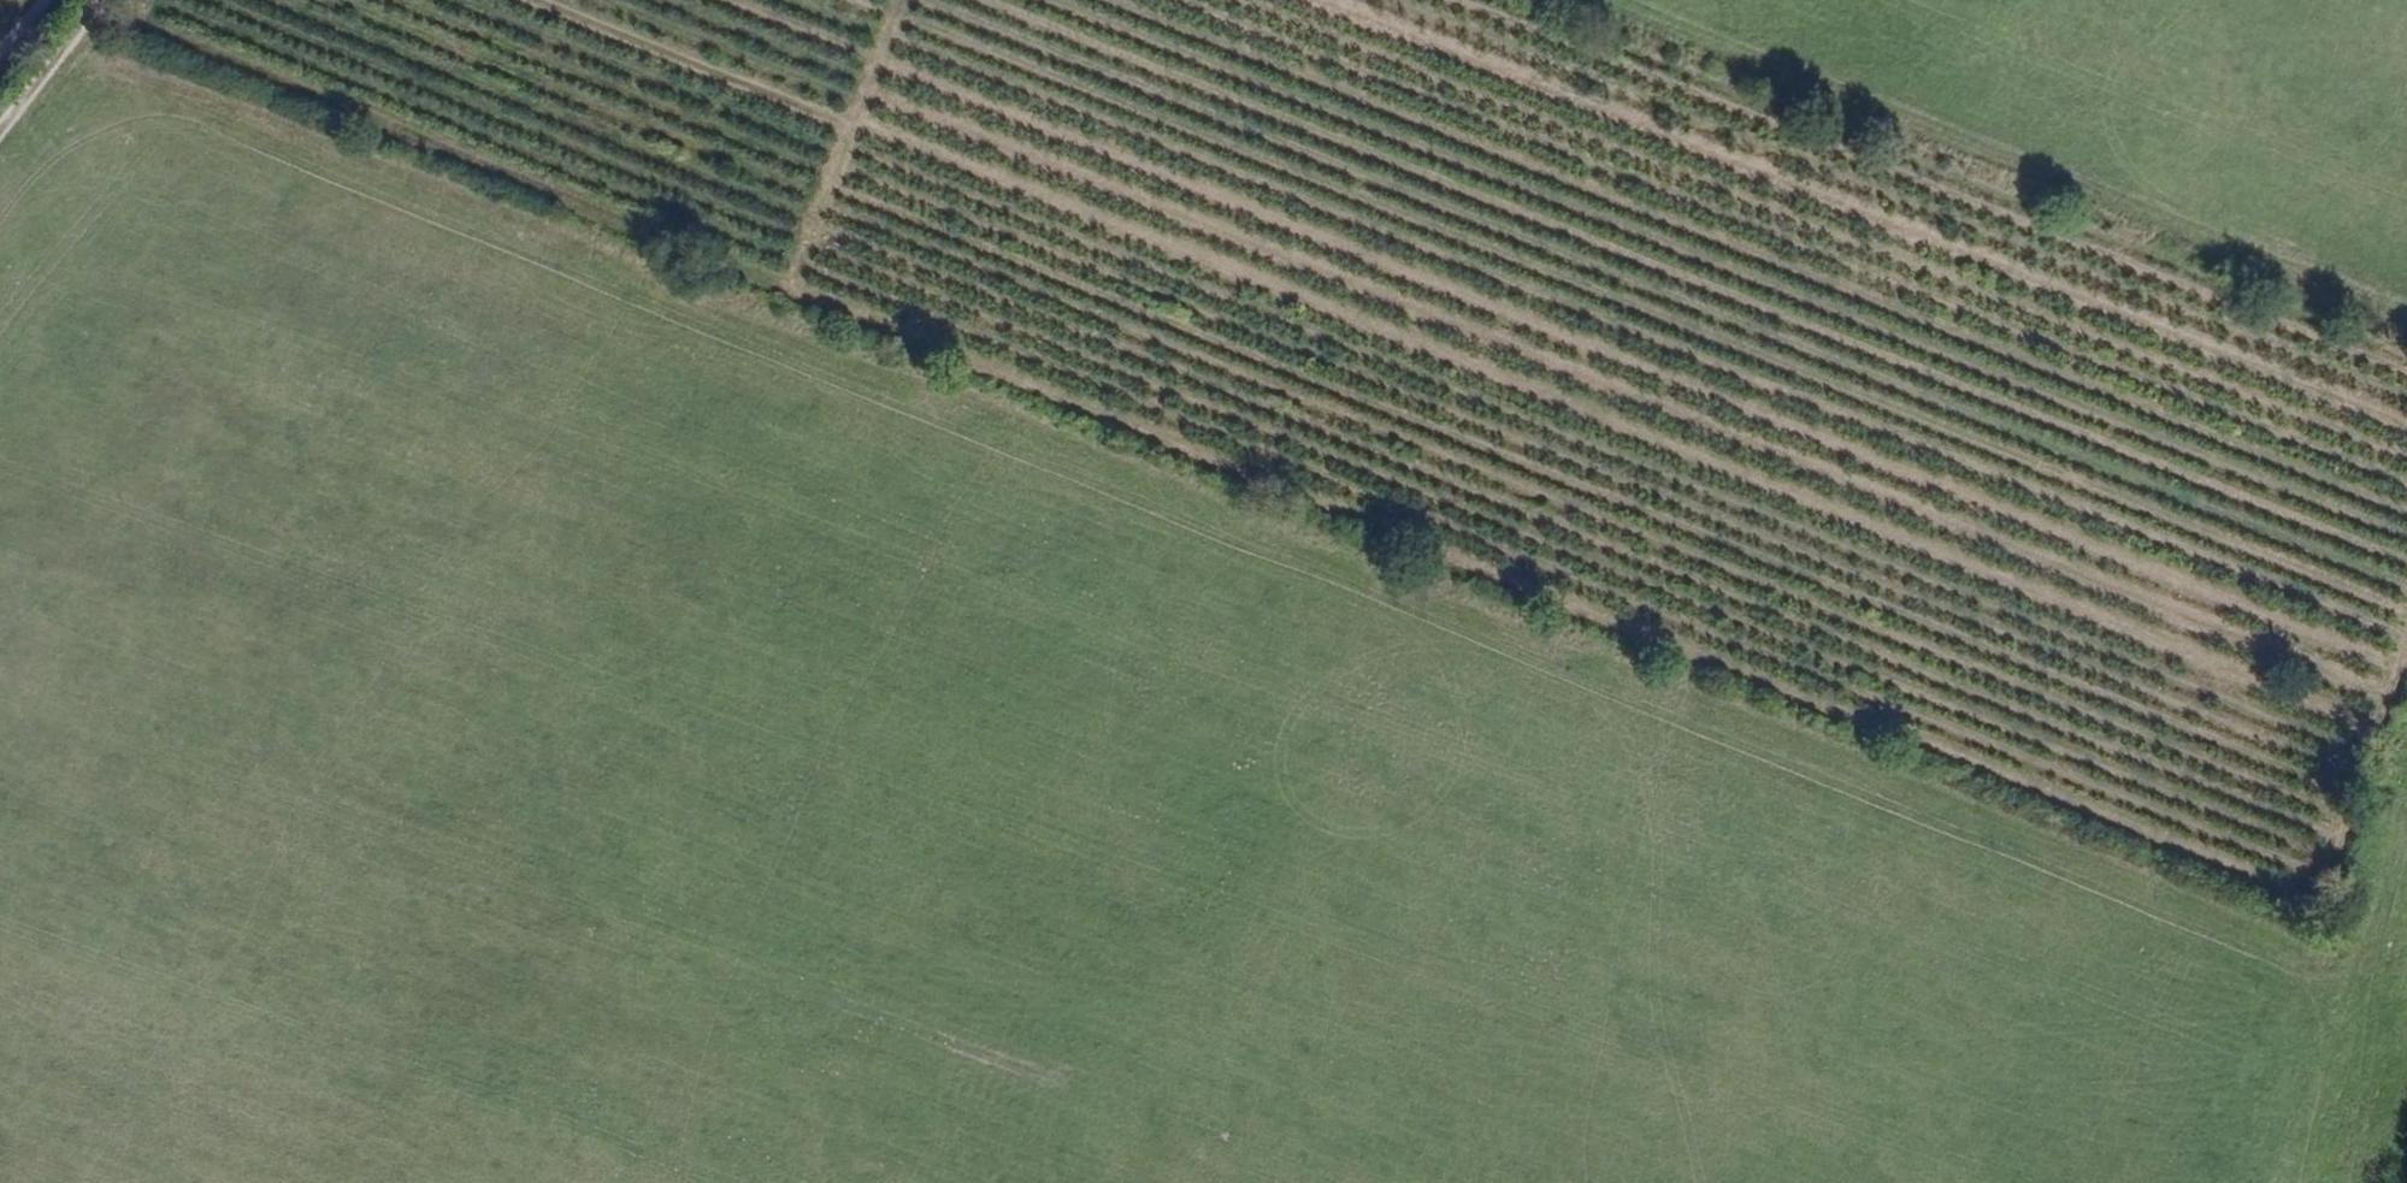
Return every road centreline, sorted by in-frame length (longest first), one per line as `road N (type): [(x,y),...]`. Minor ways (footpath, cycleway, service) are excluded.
road 1 (track): [(2406,749),(2255,1182)]
road 2 (track): [(0,129),(95,0)]

